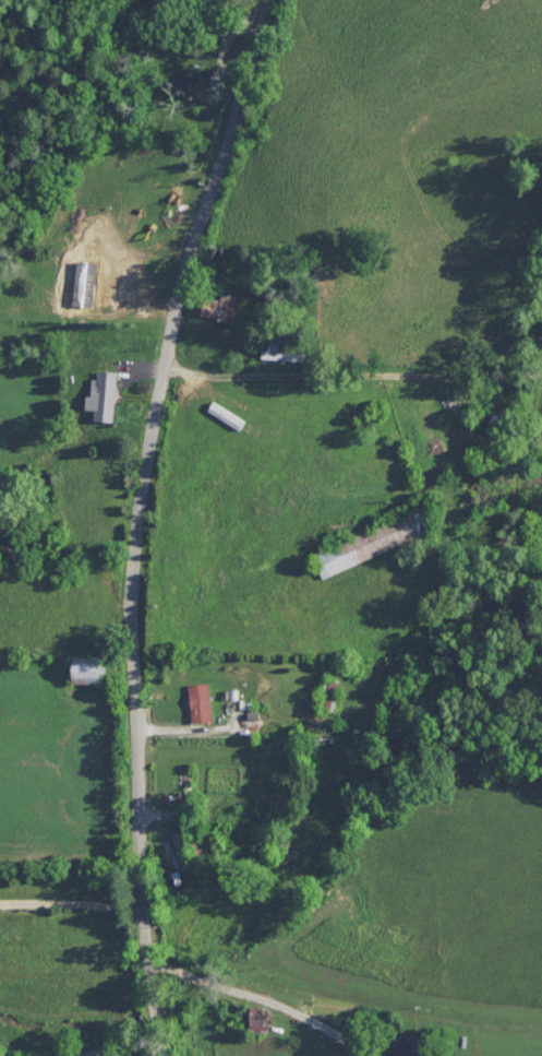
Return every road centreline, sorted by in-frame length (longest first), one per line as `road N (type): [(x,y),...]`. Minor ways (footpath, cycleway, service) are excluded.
road 1 (residential): [(162,1055),(144,904),(132,561),(190,254),(270,0)]

